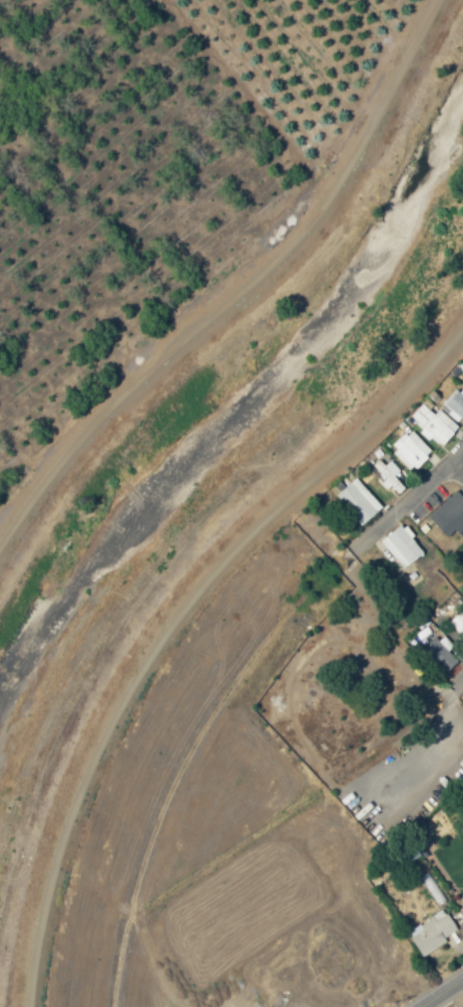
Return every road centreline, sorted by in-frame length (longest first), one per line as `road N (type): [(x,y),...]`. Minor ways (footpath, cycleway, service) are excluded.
road 1 (residential): [(421,668),(341,569),(462,456)]

